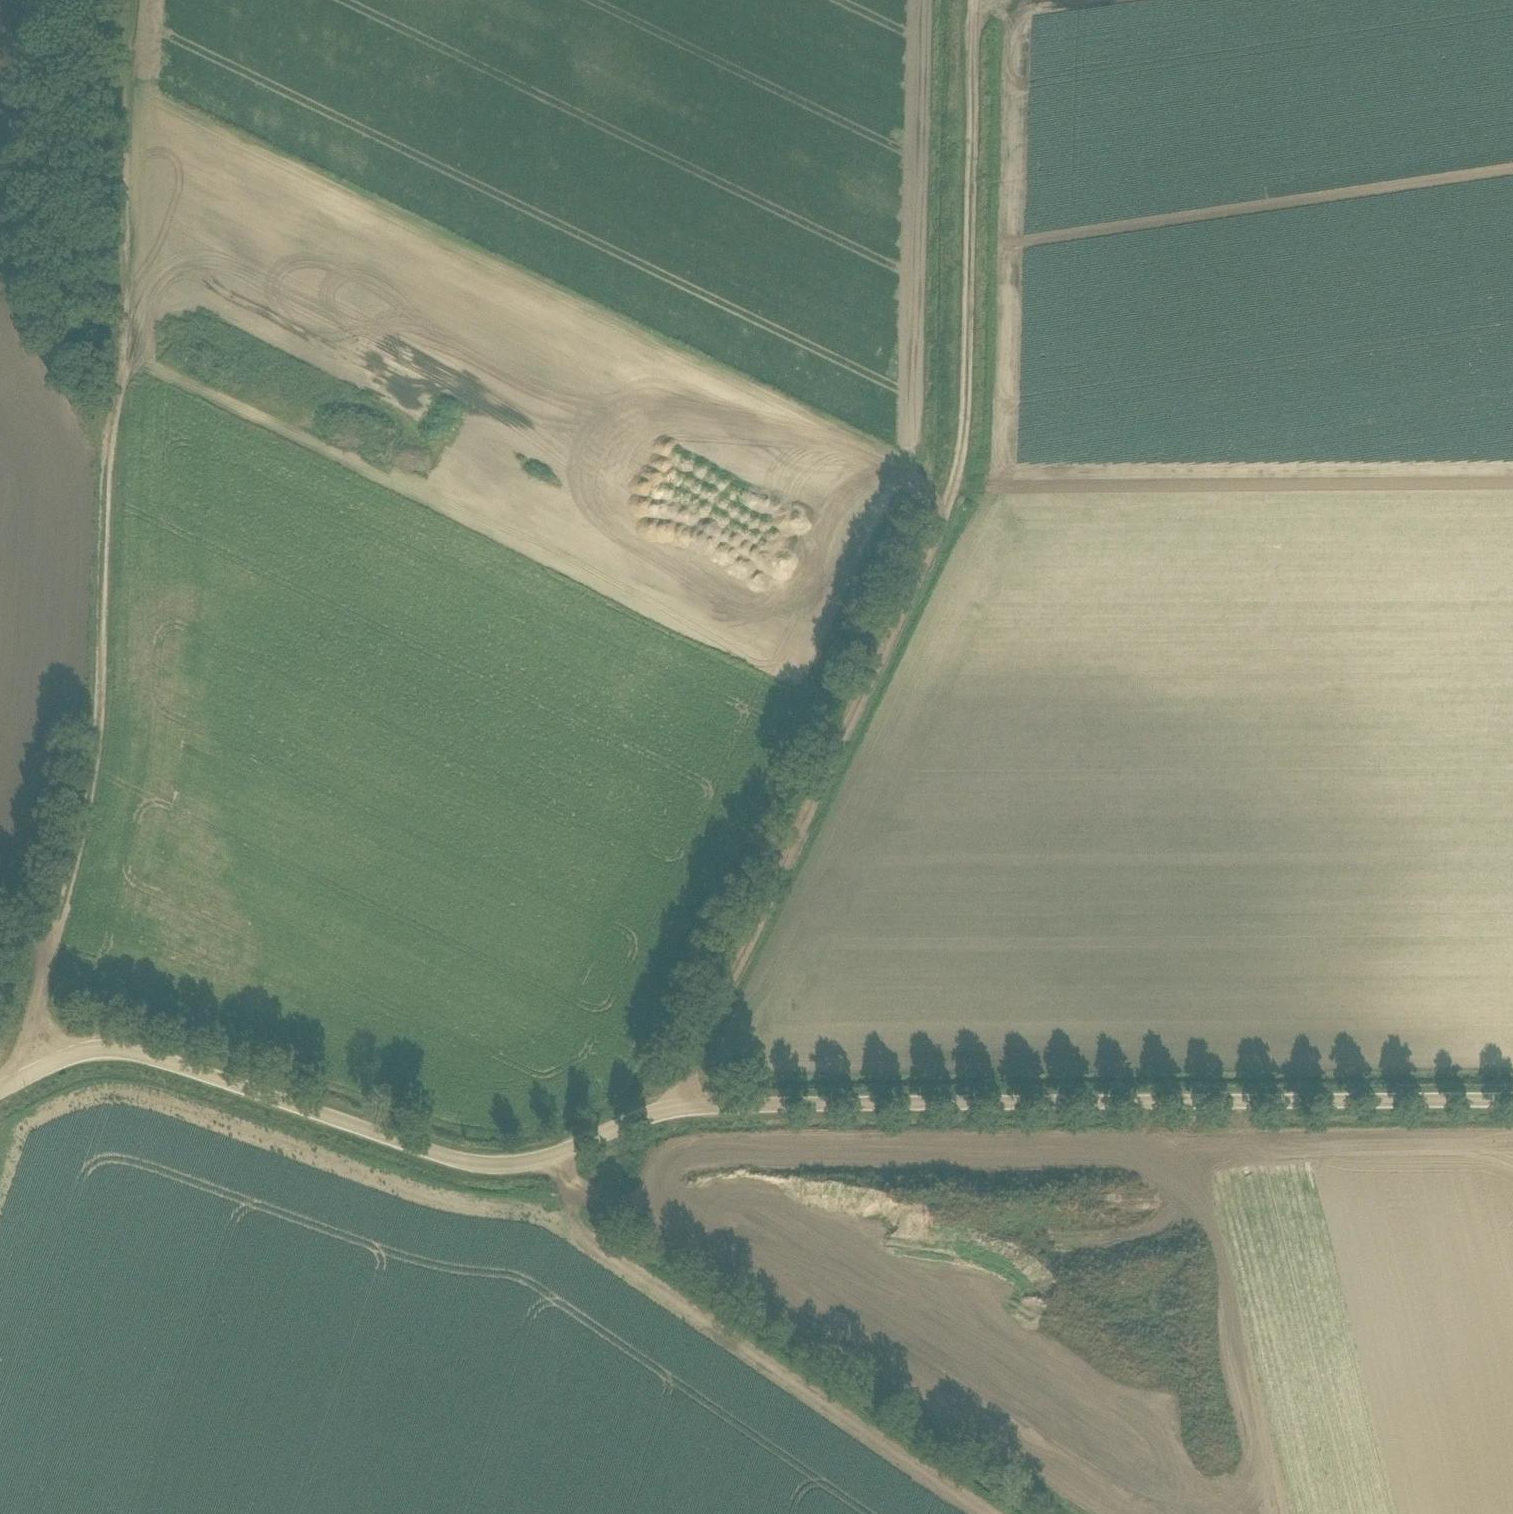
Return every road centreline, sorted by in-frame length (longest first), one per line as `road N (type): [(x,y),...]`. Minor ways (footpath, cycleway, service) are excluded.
road 1 (unclassified): [(1512,1101),(683,1106),(536,1161),(498,1166),(135,1053),(83,1053),(0,1092)]
road 2 (track): [(683,1106),(748,947),(968,477),(988,0)]
road 3 (track): [(125,0),(115,642),(89,827),(10,1087)]

